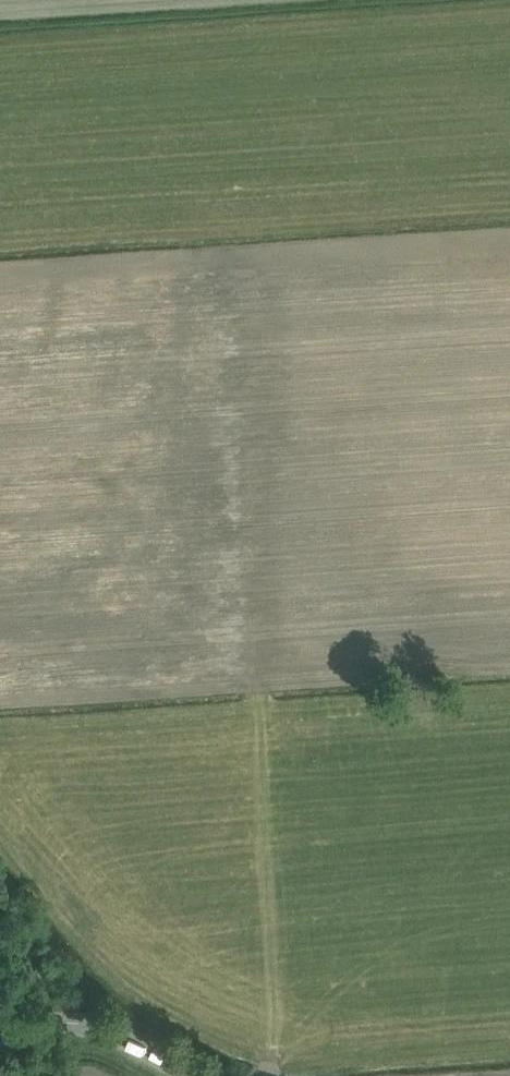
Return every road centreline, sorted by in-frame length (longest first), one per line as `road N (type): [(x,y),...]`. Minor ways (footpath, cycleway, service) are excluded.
road 1 (unclassified): [(0,1043),(29,1027),(87,1024),(197,1075)]

